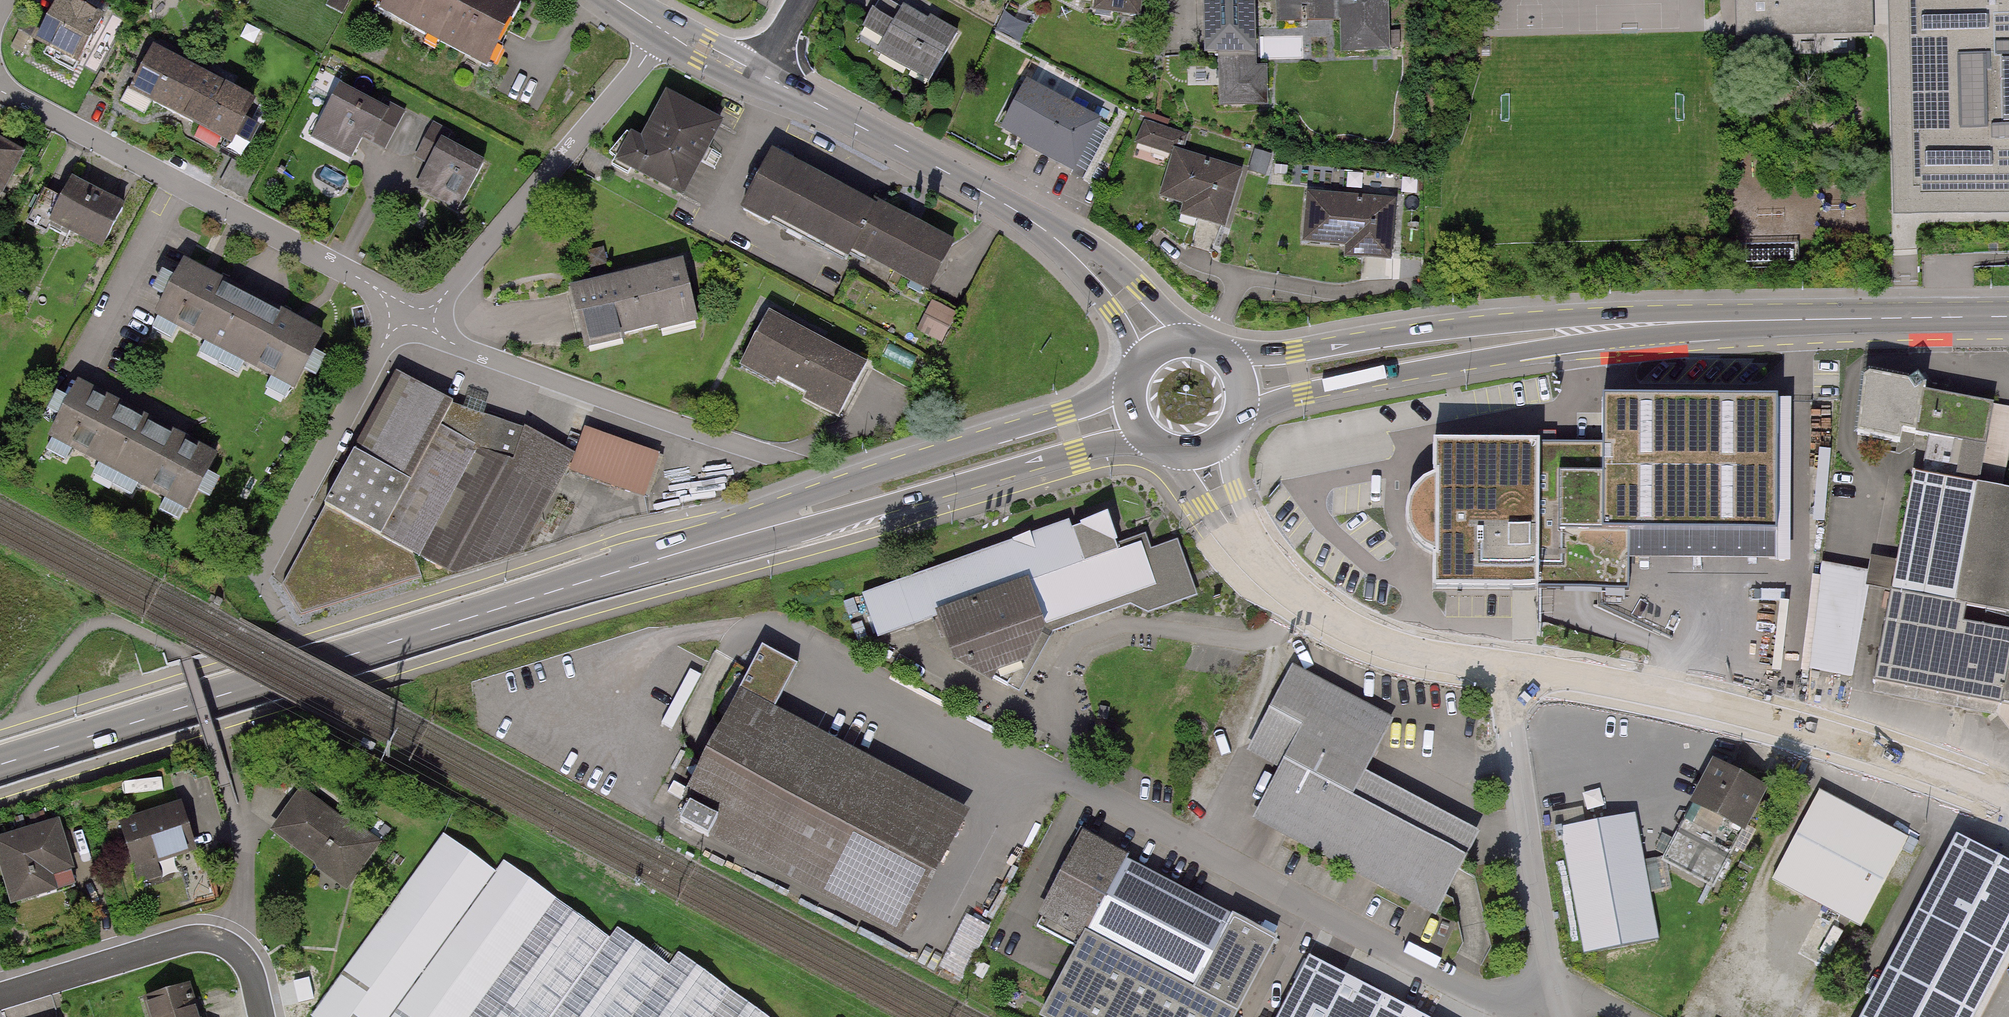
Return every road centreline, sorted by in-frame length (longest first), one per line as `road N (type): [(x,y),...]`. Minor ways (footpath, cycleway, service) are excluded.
road 1 (primary): [(0,765),(1131,414)]
road 2 (residential): [(1553,1001),(1496,990),(787,629)]
road 3 (residential): [(0,90),(370,285),(411,316),(443,297),(663,30)]
road 4 (primary): [(1240,382),(1623,326),(2008,317)]
road 5 (residential): [(1510,667),(1803,725),(2008,802)]
road 6 (secondary): [(758,78),(998,200),(1068,246),(1159,346)]
road 7 (residential): [(1202,451),(1241,539),(1323,614),(1373,641),(1510,667)]
road 8 (residential): [(1553,1001),(1539,953),(1510,667)]
road 9 (residential): [(262,1016),(247,961),(229,944),(201,937),(0,995)]

